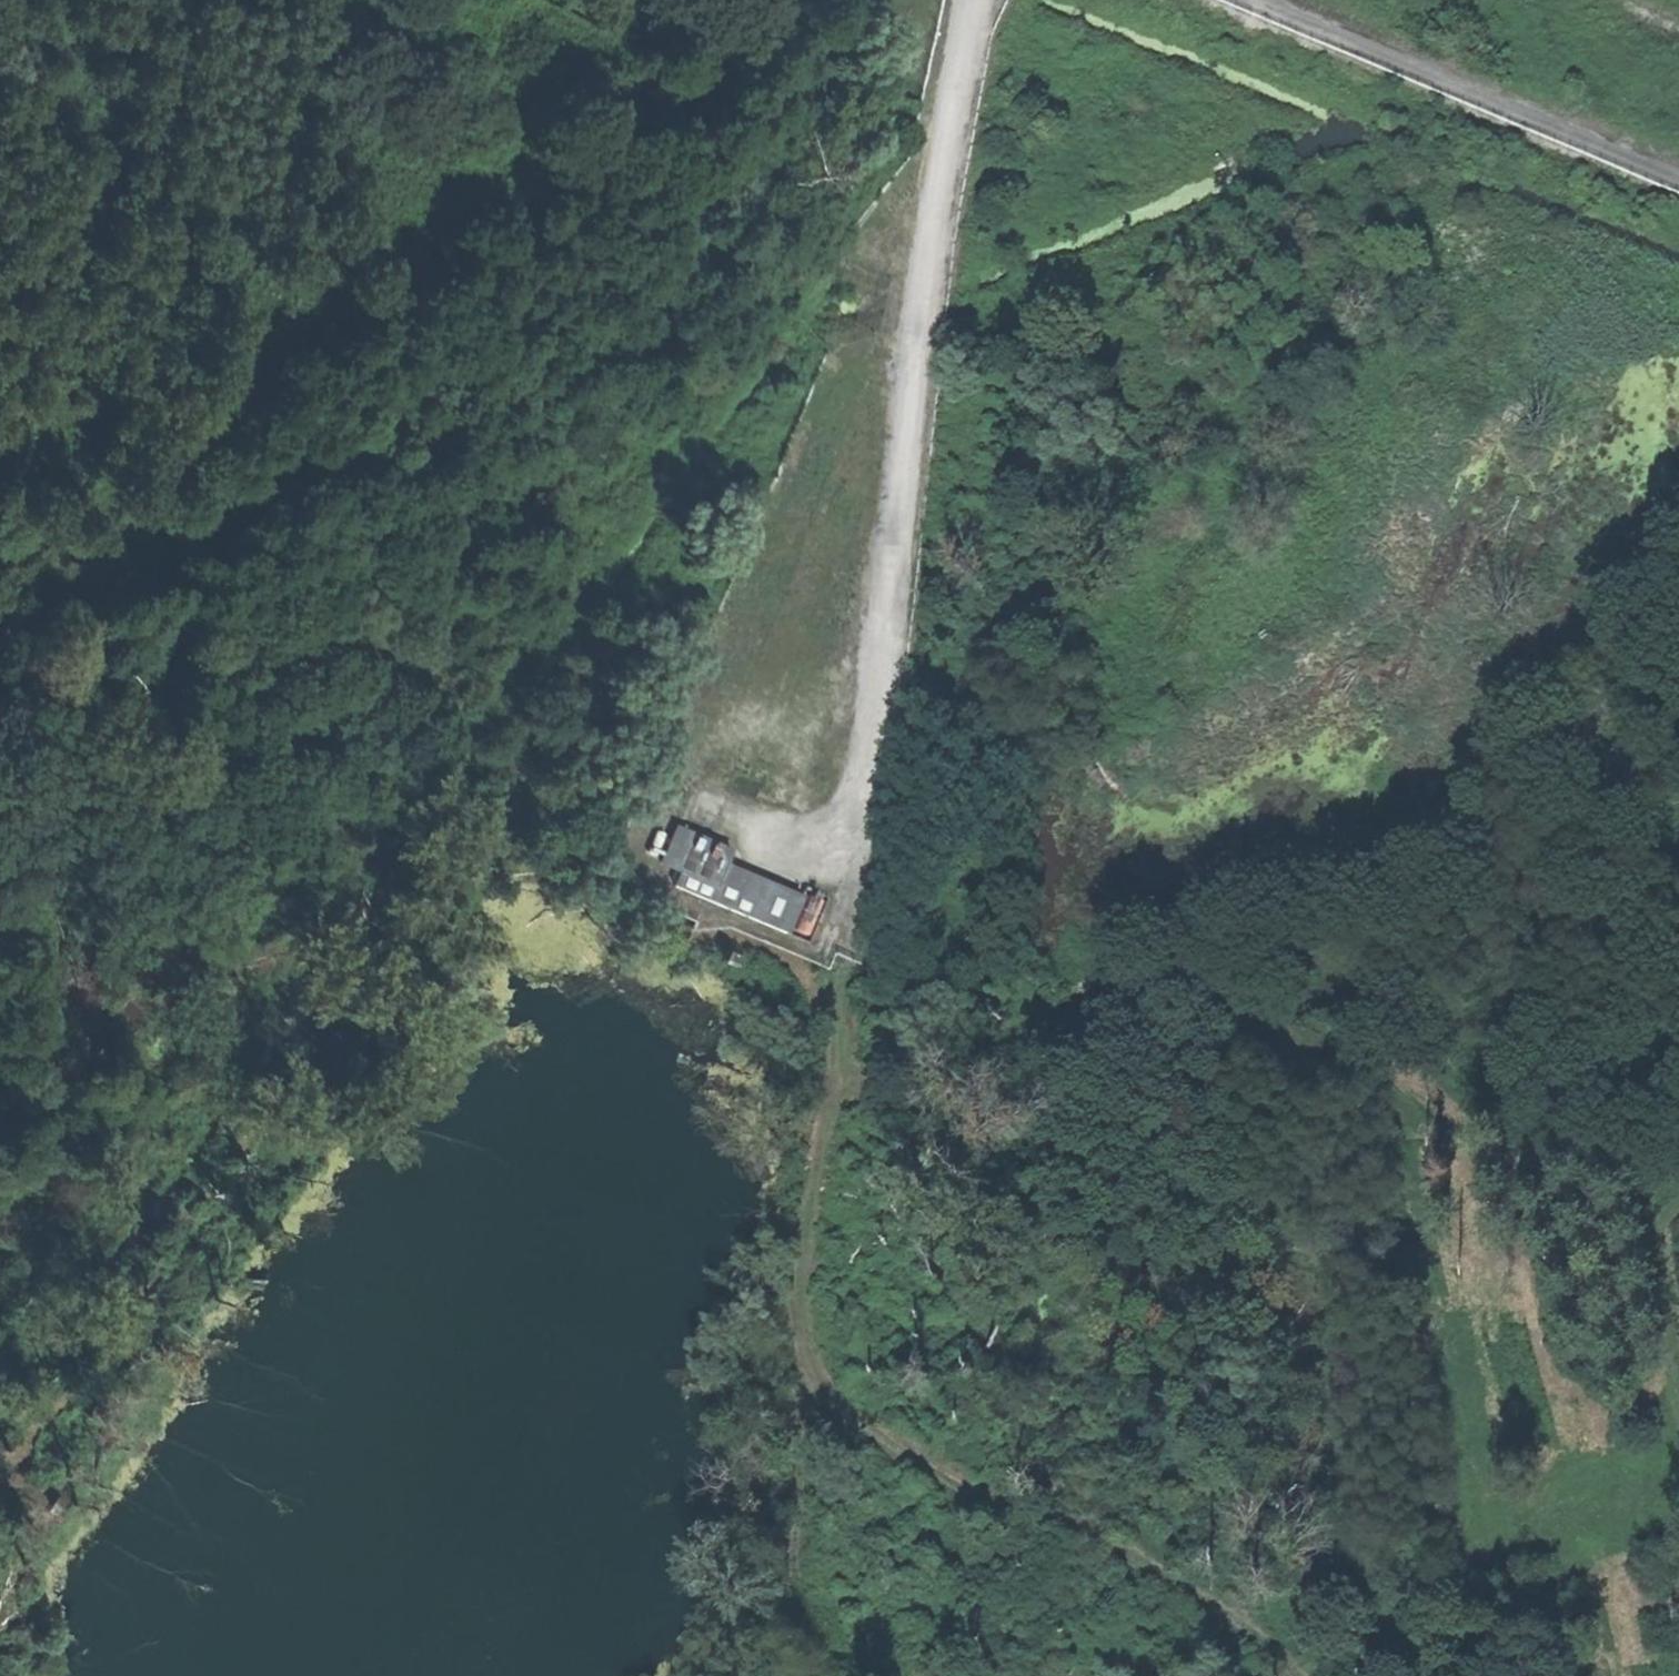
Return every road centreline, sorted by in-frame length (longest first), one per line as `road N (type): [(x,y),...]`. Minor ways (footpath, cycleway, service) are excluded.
road 1 (track): [(863,824),(813,1362)]
road 2 (track): [(1678,162),(1293,0)]

